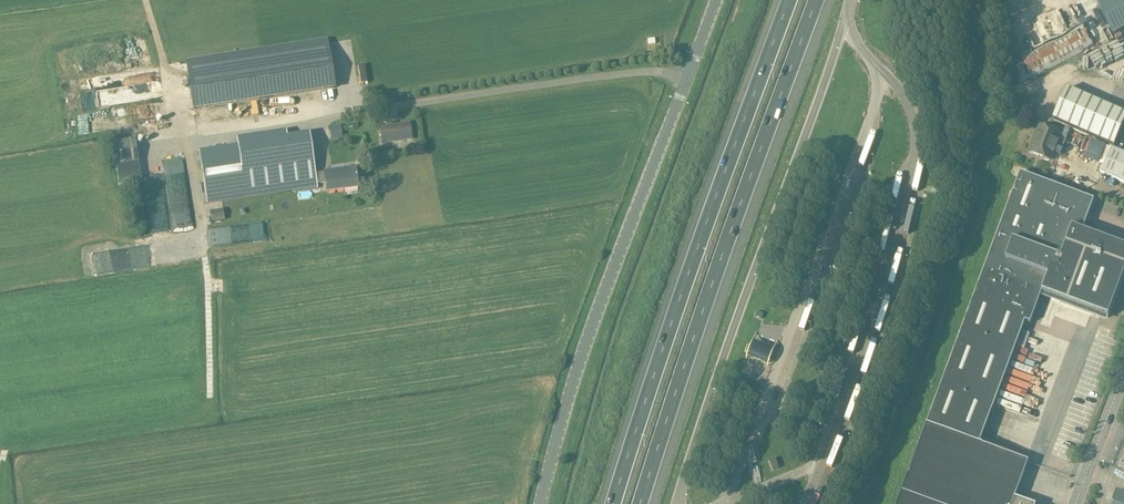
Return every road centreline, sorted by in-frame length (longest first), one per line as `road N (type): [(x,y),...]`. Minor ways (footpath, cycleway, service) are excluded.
road 1 (motorway): [(789,0),(613,503)]
road 2 (tertiary): [(715,0),(569,398),(542,503)]
road 3 (motorway): [(646,503),(819,0)]
road 4 (track): [(183,138),(144,0)]
road 5 (tertiary): [(1075,503),(1123,370)]

